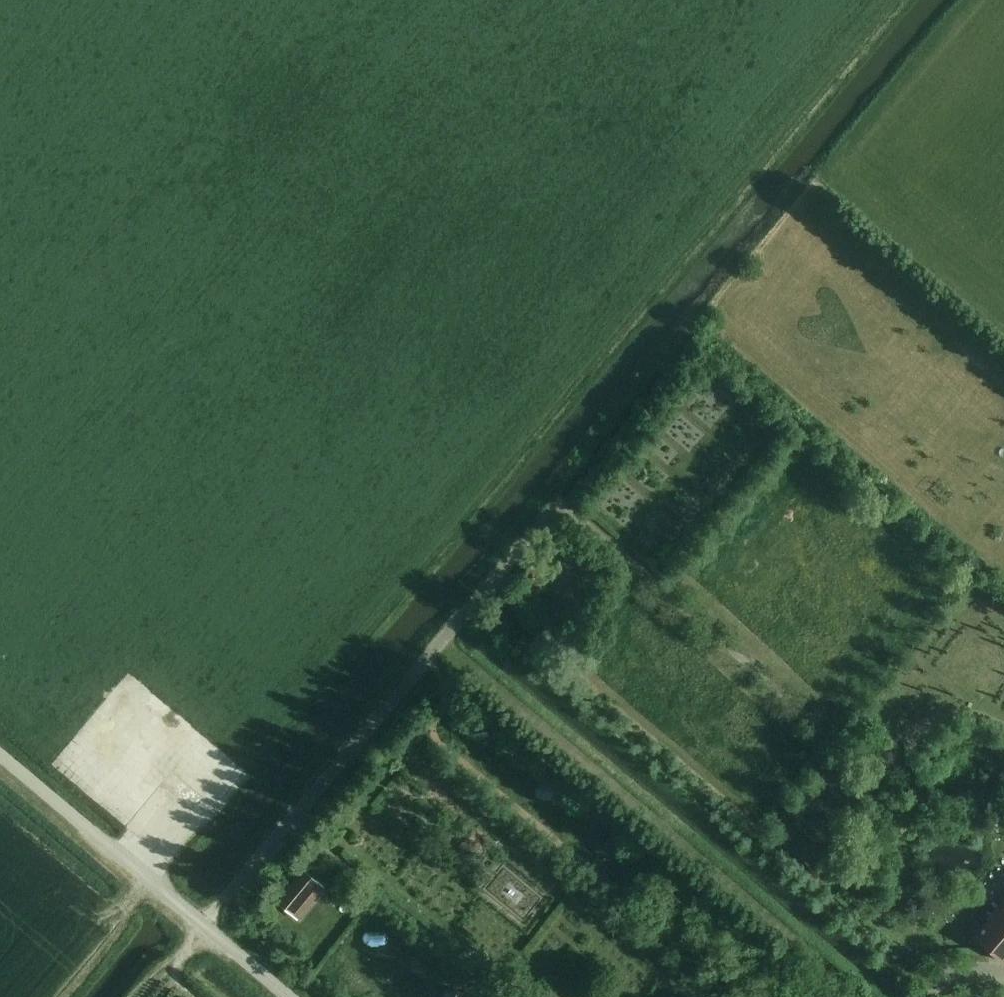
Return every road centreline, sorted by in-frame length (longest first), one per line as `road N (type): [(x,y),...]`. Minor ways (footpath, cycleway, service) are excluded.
road 1 (unclassified): [(290,996),(0,757)]

